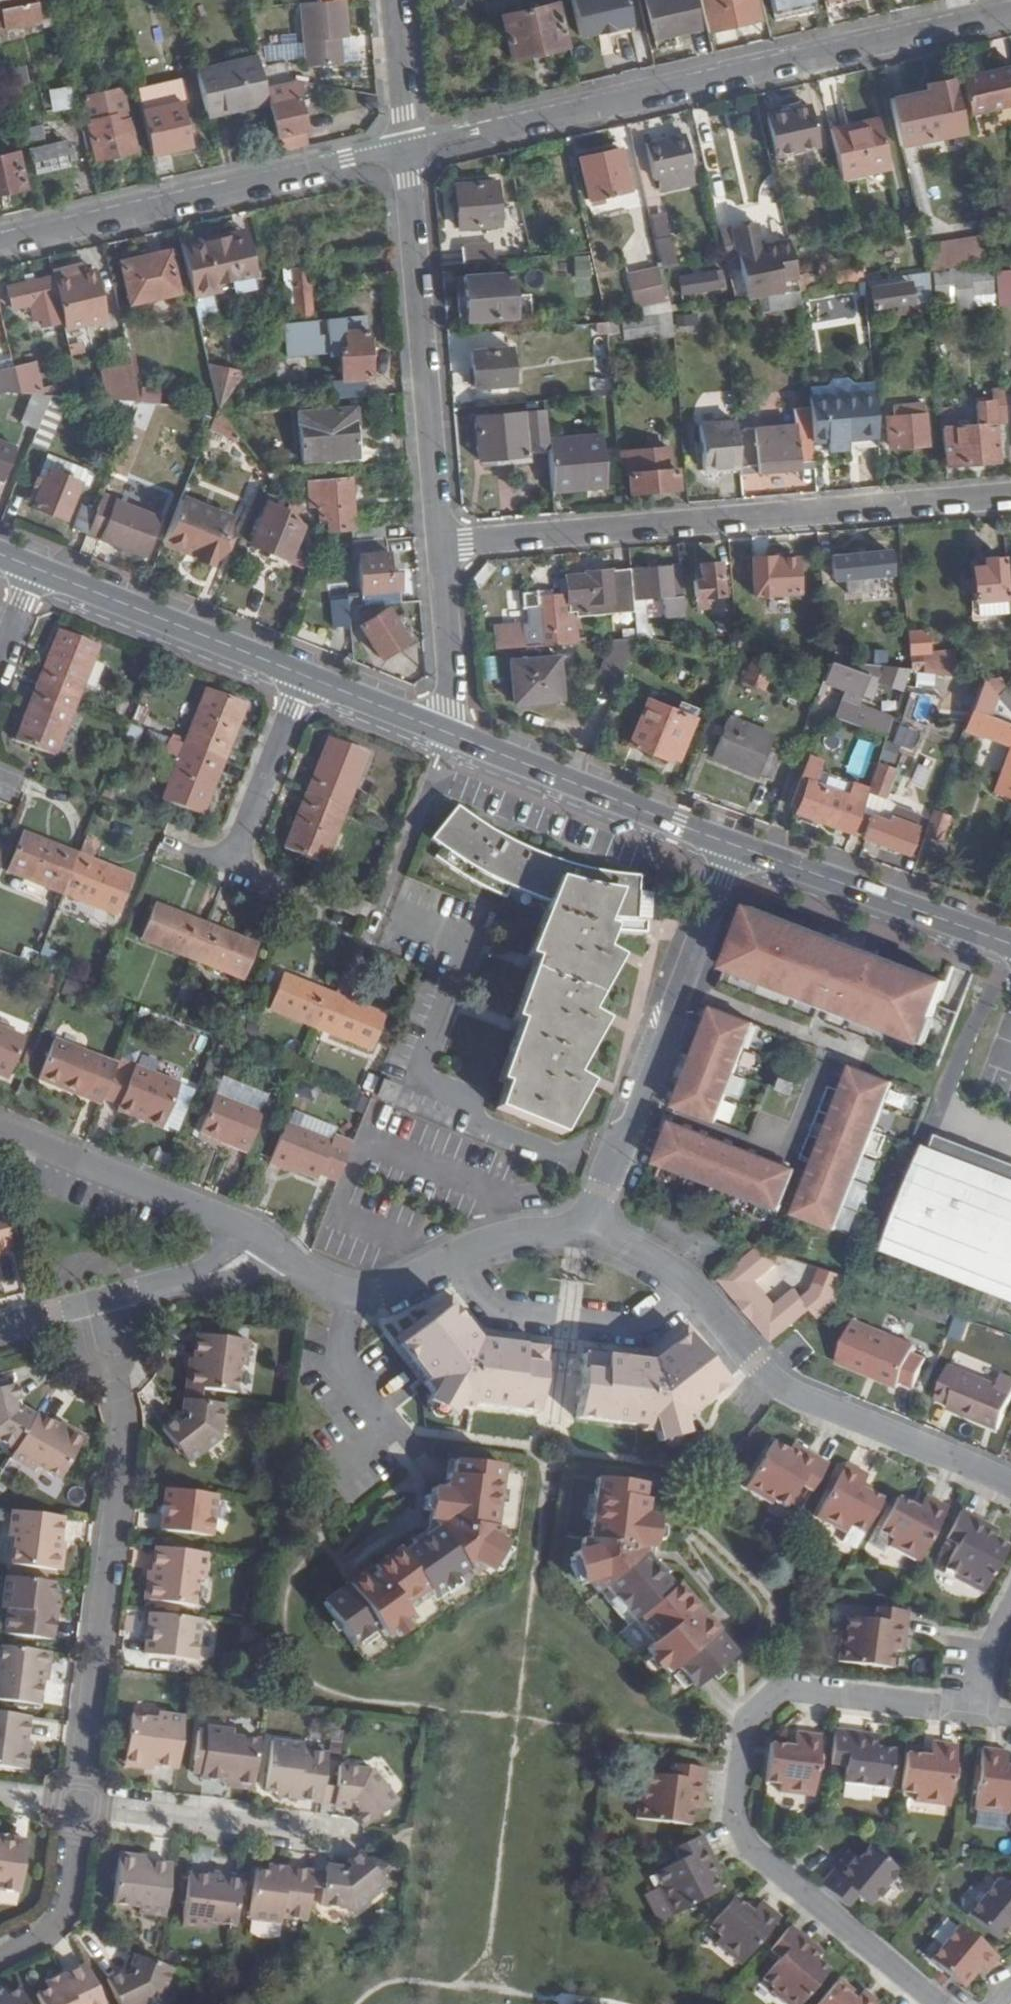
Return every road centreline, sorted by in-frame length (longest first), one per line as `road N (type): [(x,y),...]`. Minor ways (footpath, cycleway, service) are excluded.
road 1 (residential): [(0,1951),(49,1925),(65,1900),(123,1433),(94,1302)]
road 2 (tertiary): [(1010,8),(401,147)]
road 3 (residential): [(433,547),(1010,497)]
road 4 (residential): [(587,1233),(653,1259),(684,1284),(777,1385),(1010,1486)]
road 5 (residential): [(448,735),(0,554)]
road 6 (residential): [(939,2003),(755,1852),(740,1829),(749,1720),(784,1686)]
road 7 (residential): [(587,1233),(737,846)]
road 8 (tertiary): [(401,147),(0,239)]
road 9 (residential): [(401,147),(433,547)]
road 10 (residential): [(737,846),(448,735)]
road 11 (residential): [(1010,944),(737,846)]
road 12 (residential): [(0,1125),(262,1236)]
road 13 (residential): [(347,1291),(394,1287),(491,1242),(587,1233)]
road 14 (residential): [(328,1477),(390,1430),(341,1368),(347,1291)]
road 15 (residential): [(983,1714),(784,1686)]
road 16 (residential): [(433,547),(448,735)]
road 17 (residential): [(262,1236),(203,1274),(94,1302)]
road 18 (residential): [(389,0),(401,147)]

